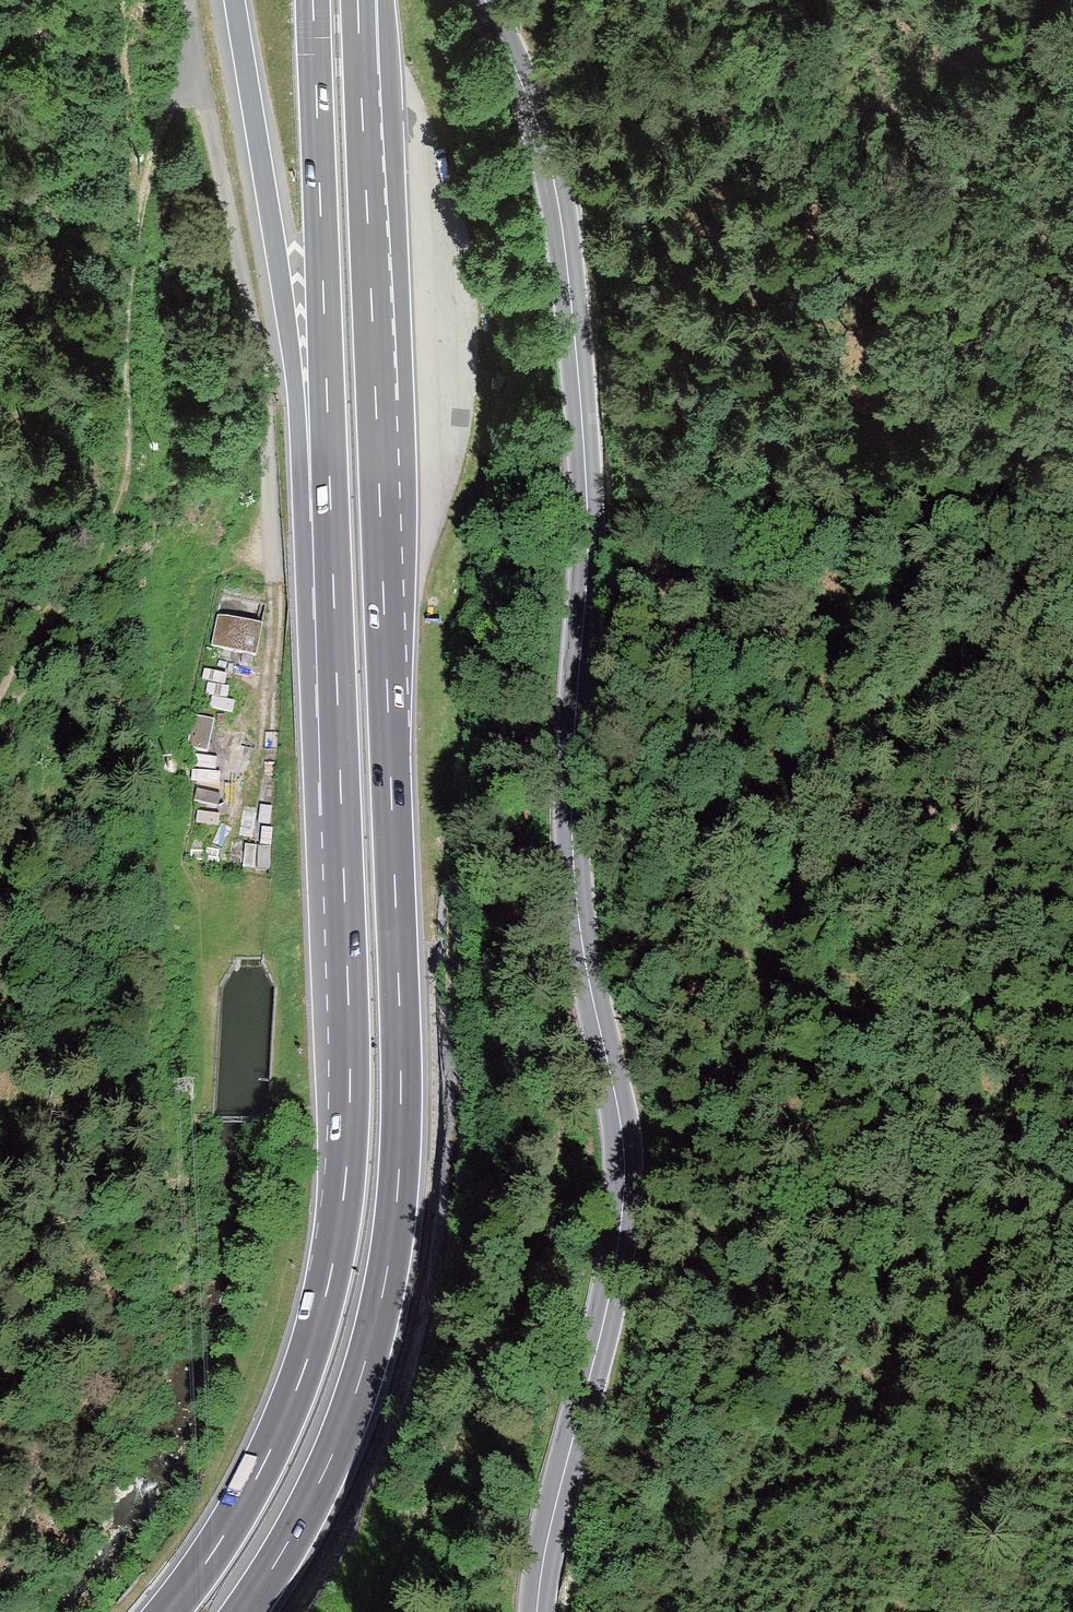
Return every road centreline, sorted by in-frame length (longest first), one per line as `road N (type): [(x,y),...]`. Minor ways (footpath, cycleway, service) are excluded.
road 1 (secondary): [(538,1611),(606,1314),(625,1181),(574,873),(576,701),(588,573),(567,263),(543,144),(485,0)]
road 2 (motorway): [(247,1611),(331,1466),(383,1298),(400,1189),(403,1063),(361,89)]
road 3 (track): [(543,144),(600,232),(624,463),(672,577),(704,796),(747,951),(809,1073),(885,1152),(913,1165),(960,1162),(1001,1124),(1072,960)]
road 4 (motorway): [(334,557),(354,1084),(337,1264),(312,1362),(274,1453),(227,1539),(171,1611)]
road 5 (track): [(0,660),(100,477),(134,186),(195,51)]
road 6 (motorway): [(235,0),(334,557)]
road 7 (motorway): [(313,0),(334,557)]

